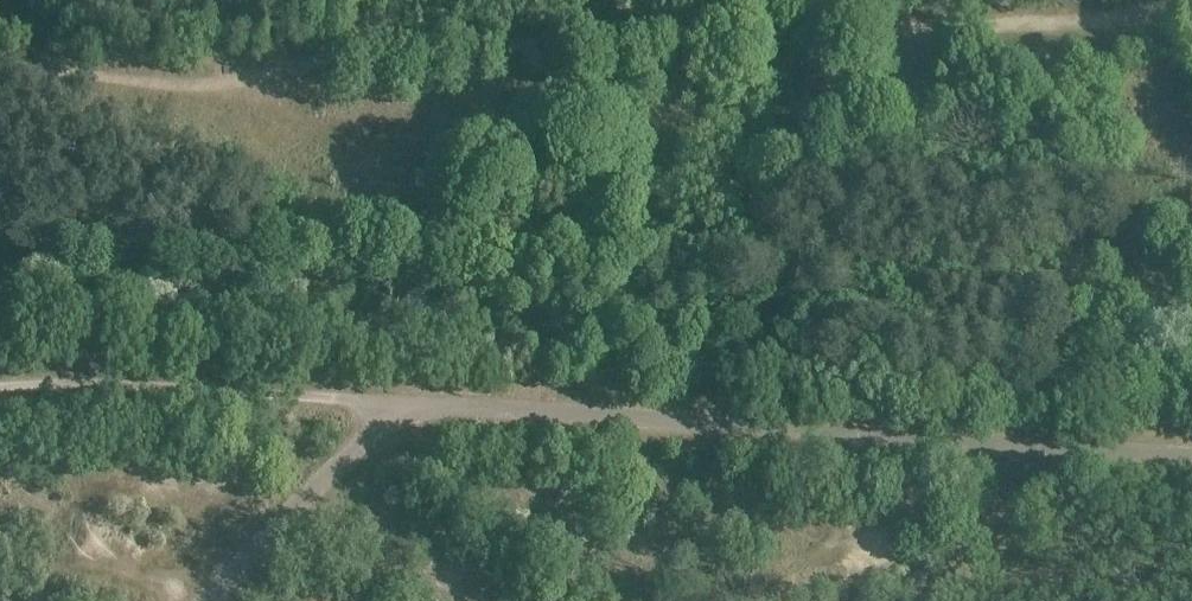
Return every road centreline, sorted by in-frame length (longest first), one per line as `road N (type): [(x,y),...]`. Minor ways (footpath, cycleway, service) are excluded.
road 1 (track): [(207,600),(402,403),(1191,454)]

